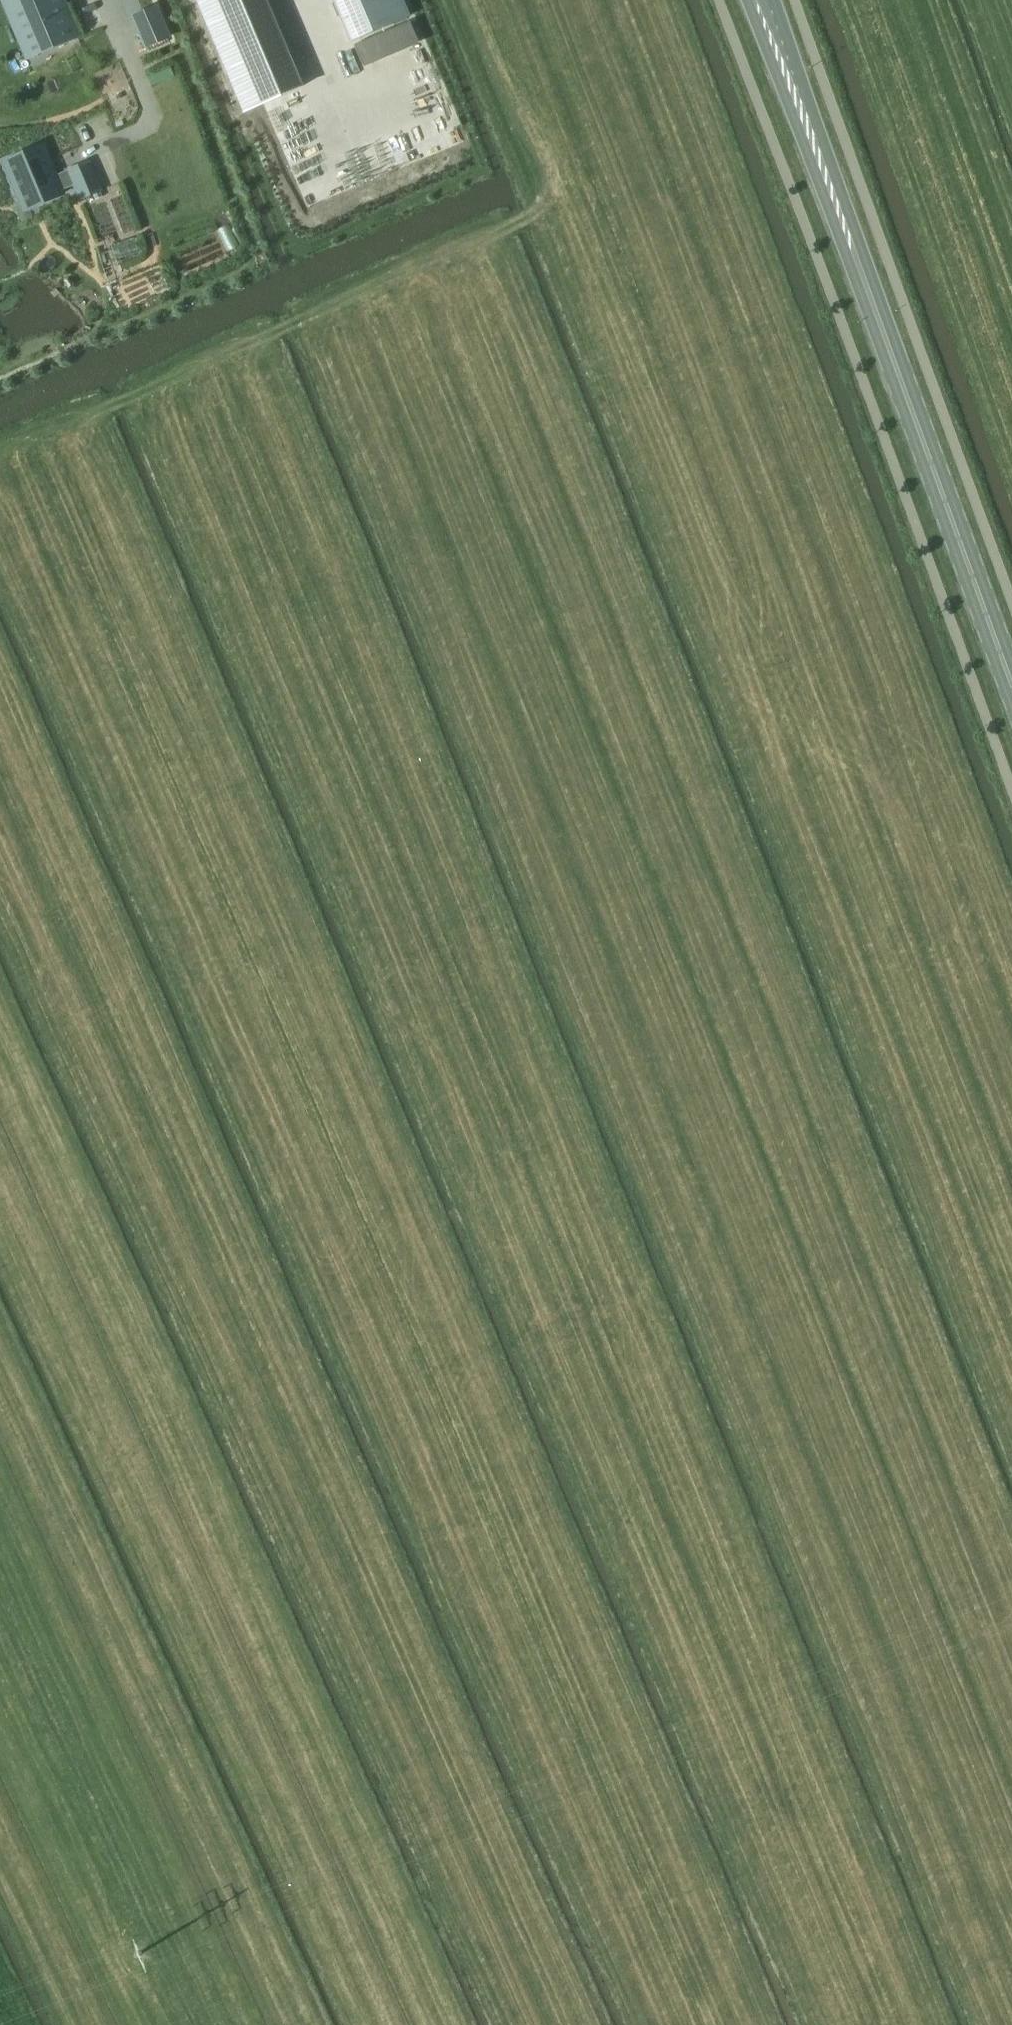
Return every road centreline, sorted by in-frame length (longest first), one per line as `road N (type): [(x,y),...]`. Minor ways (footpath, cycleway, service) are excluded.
road 1 (primary): [(1011,675),(763,0)]

